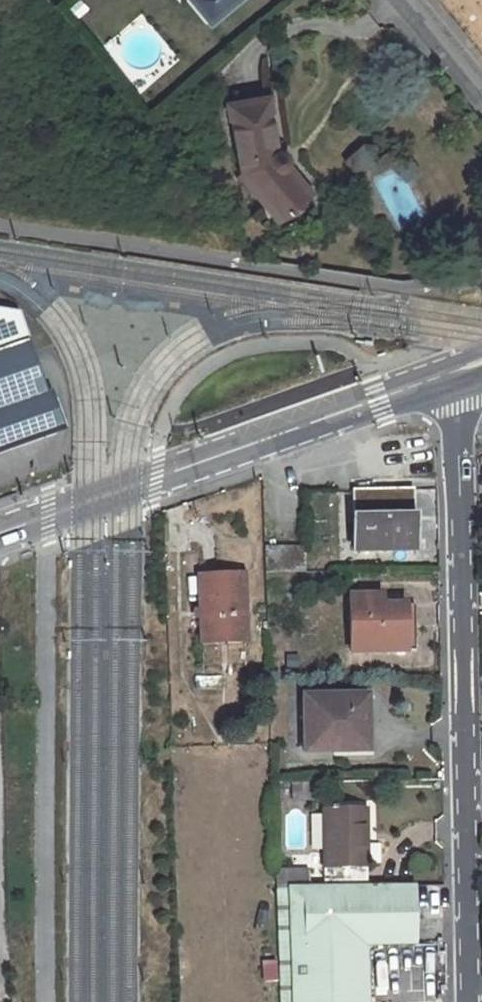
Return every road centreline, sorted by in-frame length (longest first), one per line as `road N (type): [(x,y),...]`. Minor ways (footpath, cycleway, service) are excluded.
road 1 (unclassified): [(453,379),(466,1001)]
road 2 (secondary): [(0,532),(416,381)]
road 3 (residential): [(405,0),(481,93)]

